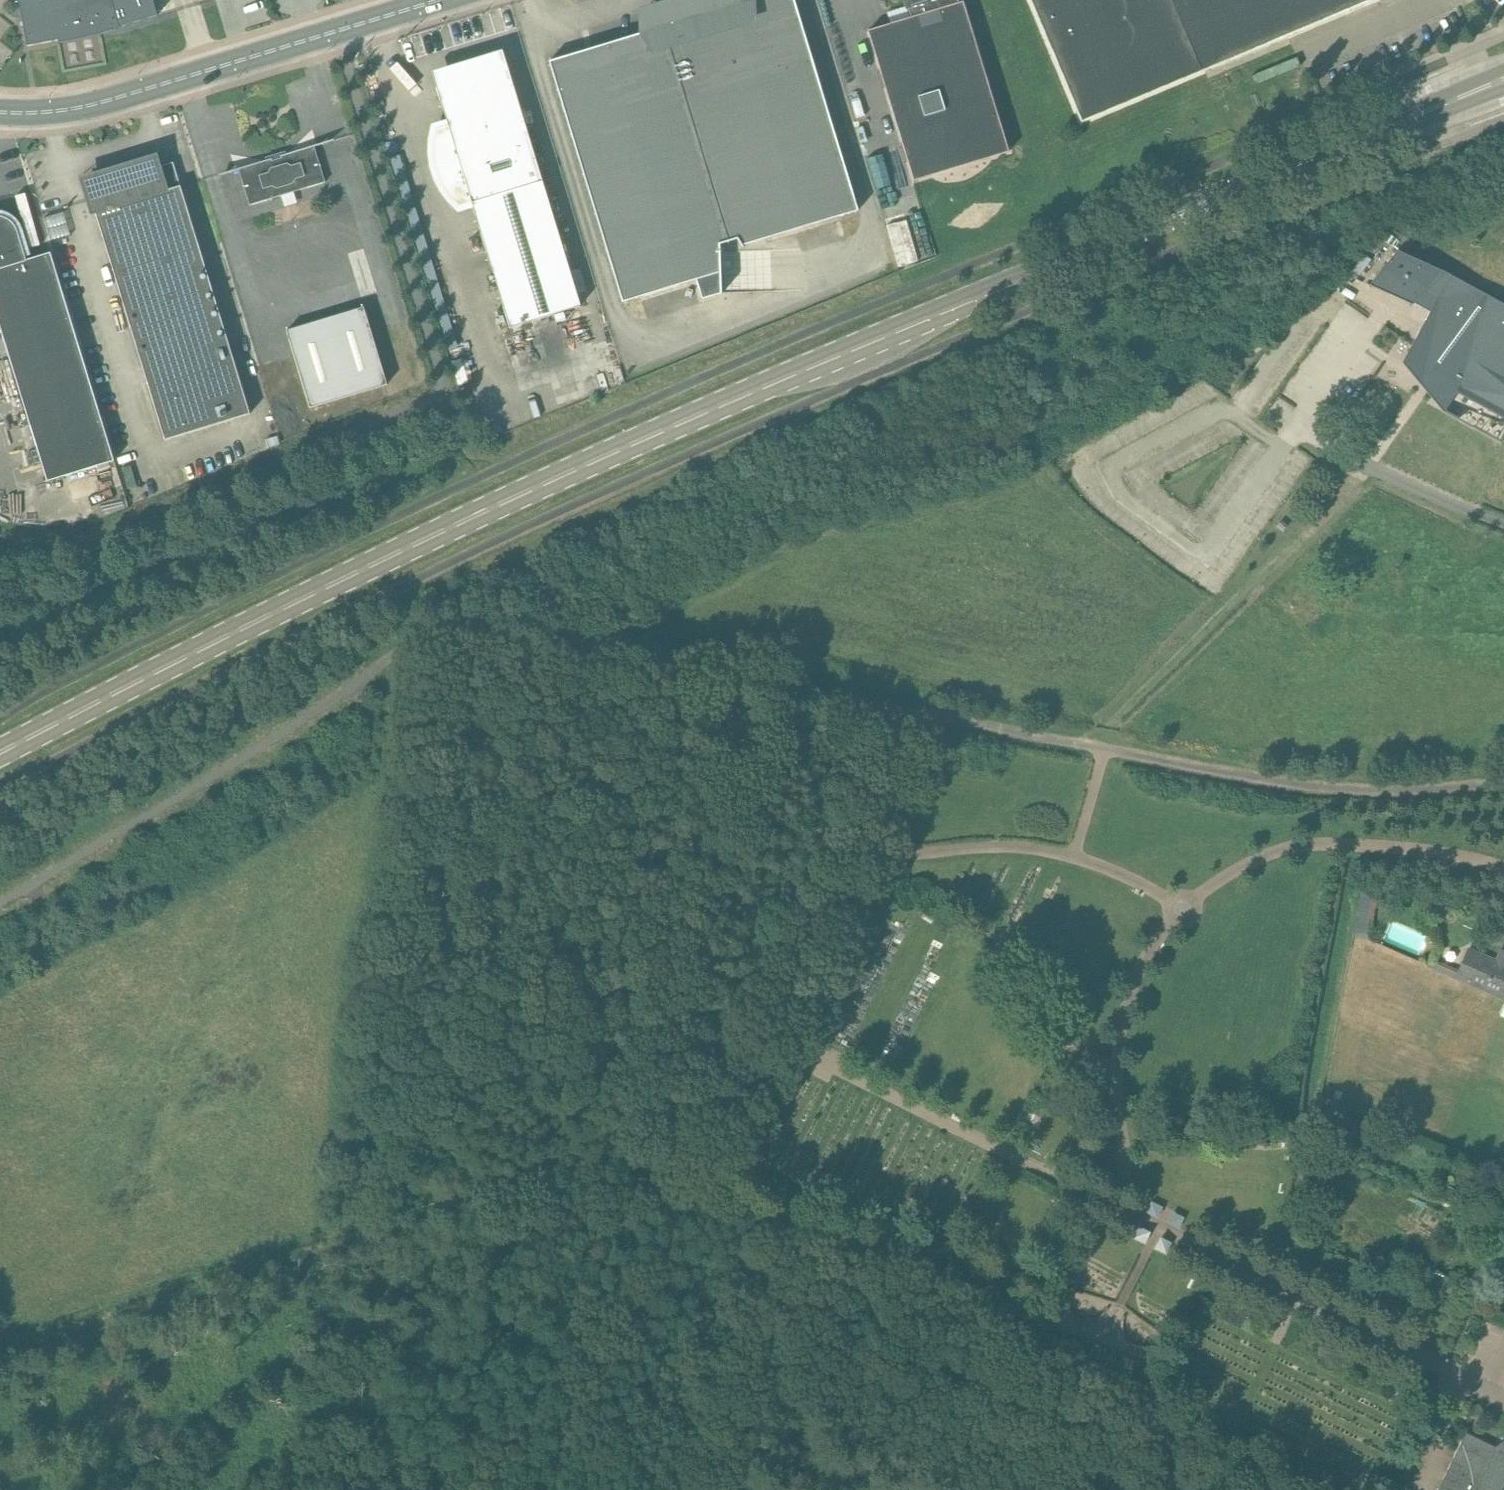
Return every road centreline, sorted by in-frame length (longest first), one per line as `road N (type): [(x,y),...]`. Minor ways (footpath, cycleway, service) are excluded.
road 1 (tertiary): [(1503,77),(1081,242),(753,382),(232,622),(0,751)]
road 2 (unclassified): [(0,898),(403,643),(492,620),(918,710)]
road 3 (unclassified): [(541,1489),(686,1175),(918,710)]
road 4 (track): [(676,1196),(919,1254),(1081,1350),(1278,1489)]
road 5 (unclassified): [(1503,780),(1391,790),(1308,785),(918,710)]
road 6 (unclassified): [(454,389),(146,515),(82,529),(0,527)]
road 7 (secondary): [(460,0),(83,114),(0,118)]
road 8 (track): [(1370,467),(1084,742)]

